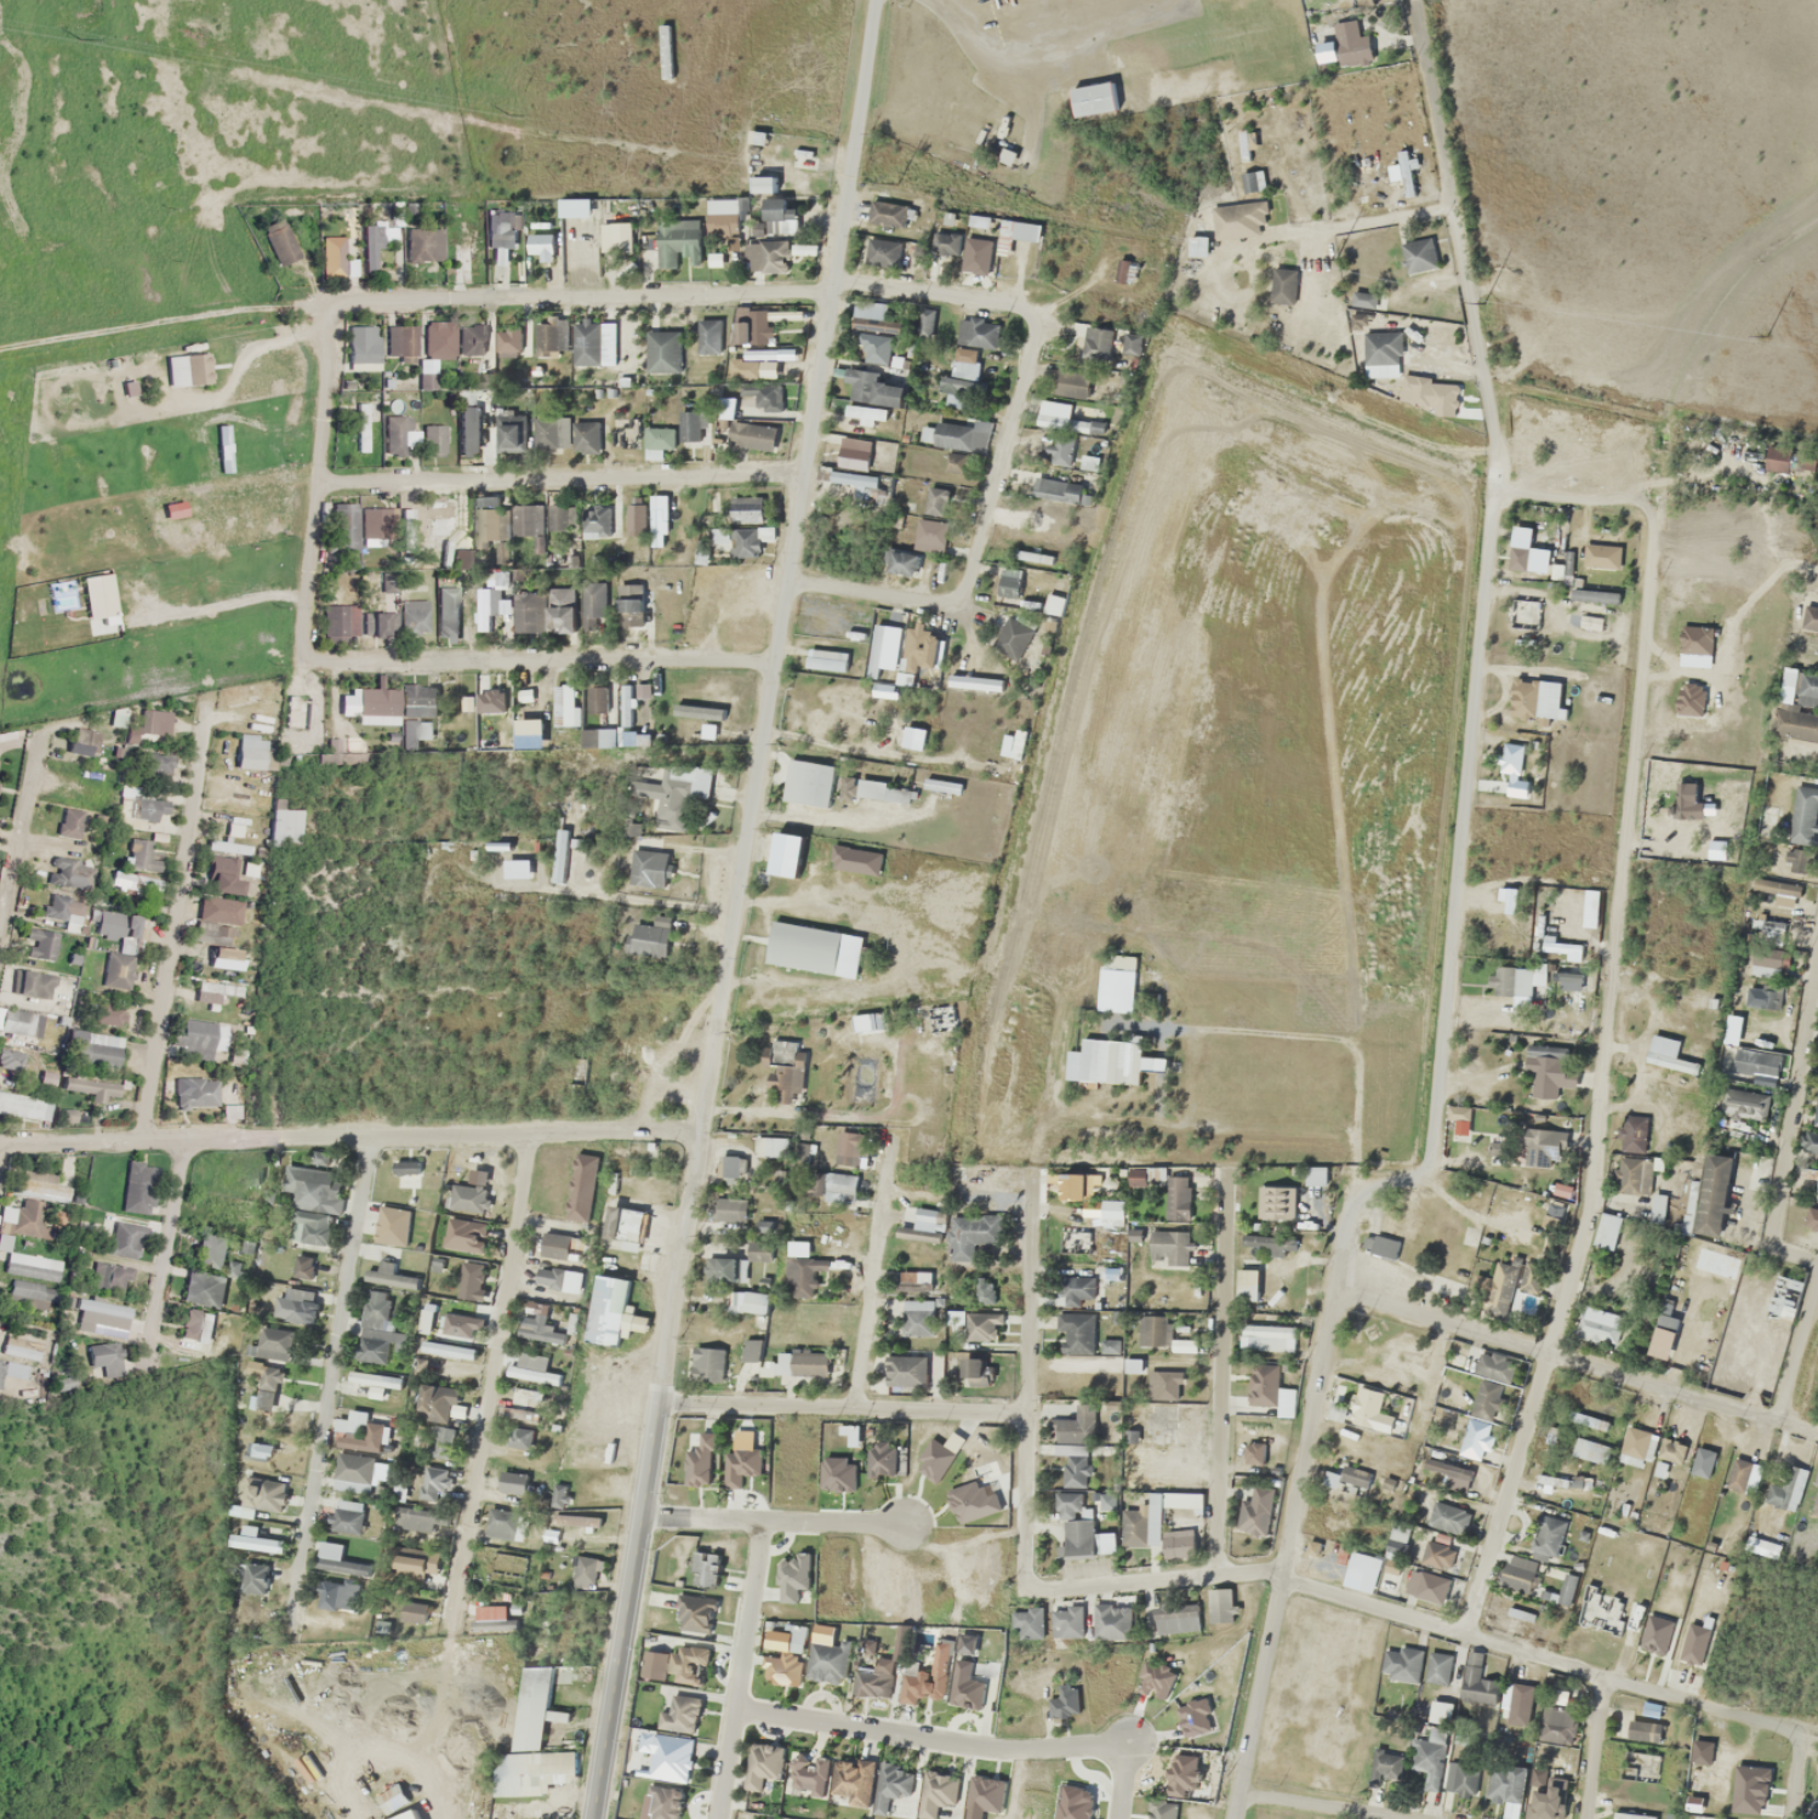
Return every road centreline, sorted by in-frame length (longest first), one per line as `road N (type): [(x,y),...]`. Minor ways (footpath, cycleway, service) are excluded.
road 1 (residential): [(1232,1818),(1290,1562),(1350,1214),(1364,1192),(1427,1169),(1432,1142),(1499,445),(1412,0)]
road 2 (tertiary): [(590,1818),(849,165)]
road 3 (residential): [(786,582),(933,601),(953,601),(971,583),(1032,317),(1015,306),(831,289),(332,302),(325,314)]
road 4 (residential): [(1498,1636),(1545,1355),(1585,1231),(1654,501)]
road 5 (residential): [(700,1128),(0,1145)]
road 6 (residential): [(1290,1562),(1230,1555),(1149,1569),(1024,1569),(1030,1173)]
road 7 (residential): [(1290,1562),(1609,1672),(1810,1718),(1800,1818)]
road 8 (residential): [(1332,1287),(1817,1433)]
road 9 (residential): [(534,1133),(452,1616)]
road 10 (residential): [(315,483),(803,474)]
road 11 (residential): [(371,1136),(292,1612)]
road 12 (residential): [(775,661),(300,660)]
road 13 (residential): [(143,1141),(207,702)]
road 14 (residential): [(737,1709),(987,1749),(1127,1743)]
road 15 (residential): [(1230,1555),(1219,1418),(1225,1167)]
road 16 (residential): [(656,1402),(729,1413),(1041,1413)]
road 17 (residential): [(1817,1262),(1769,1249),(1817,952)]
road 18 (residential): [(300,660),(325,314)]
road 19 (residential): [(719,1818),(762,1523)]
road 20 (residential): [(853,1408),(891,1134)]
road 21 (residential): [(639,1519),(902,1526)]
road 22 (residential): [(1236,1796),(1346,1790),(1494,1818)]
road 23 (residential): [(186,1142),(147,1359)]
road 24 (residential): [(0,934),(41,731)]
road 25 (tertiary): [(849,165),(871,0)]
road 26 (residential): [(1497,485),(1654,501)]
road 27 (residential): [(1778,1420),(1817,1271)]
road 28 (residential): [(1588,1818),(1609,1672)]

